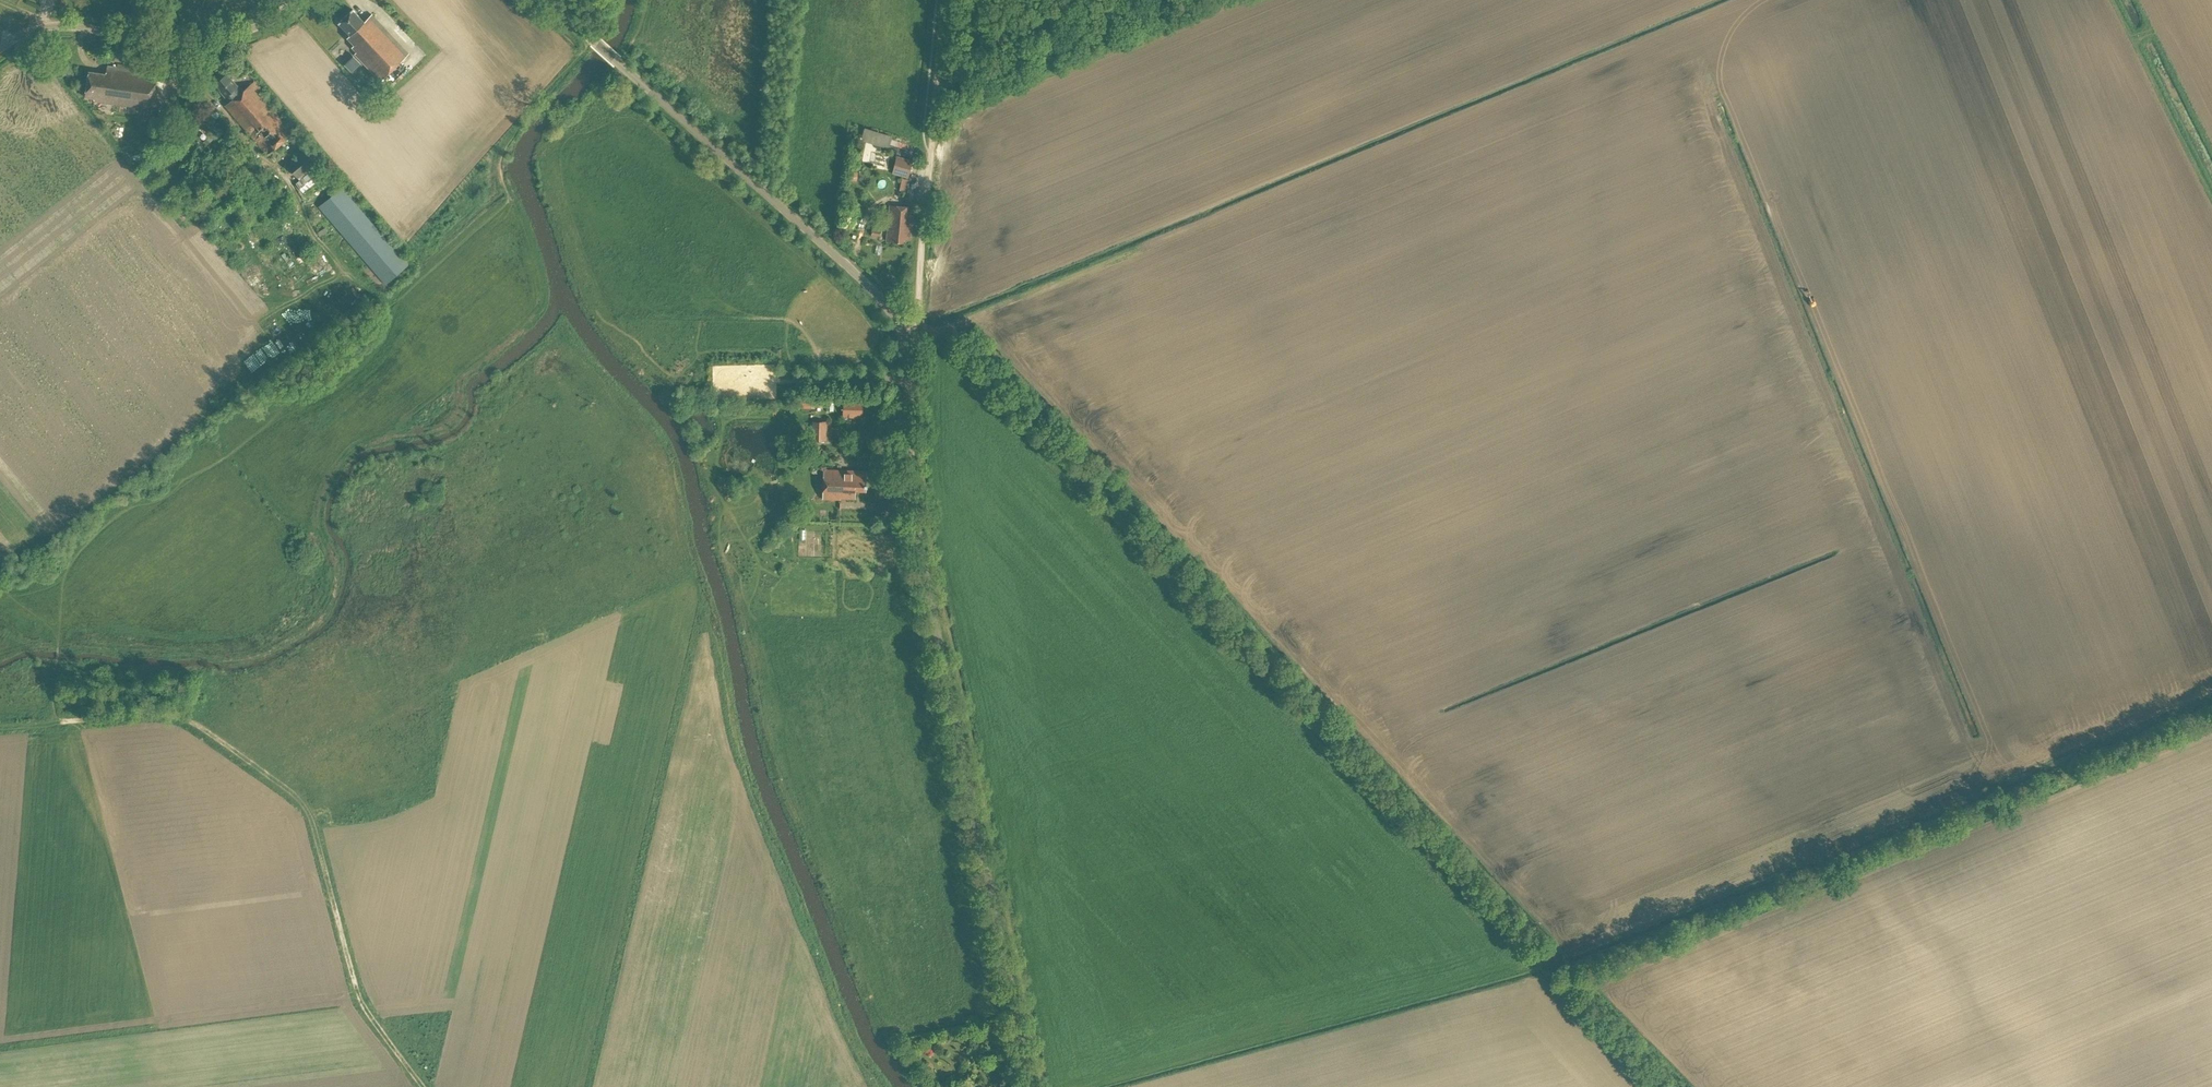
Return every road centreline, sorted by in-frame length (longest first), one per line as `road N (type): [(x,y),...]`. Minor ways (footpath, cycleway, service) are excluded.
road 1 (unclassified): [(1024,1086),(905,532),(910,379),(900,330)]
road 2 (track): [(57,721),(181,718),(303,800),(358,997),(425,1086)]
road 3 (unclassified): [(900,330),(843,262),(547,0)]
road 4 (unclassified): [(0,51),(48,27),(198,44),(258,26),(302,0)]
road 5 (unclassified): [(900,330),(915,327),(930,154)]
road 6 (track): [(930,154),(945,0)]

